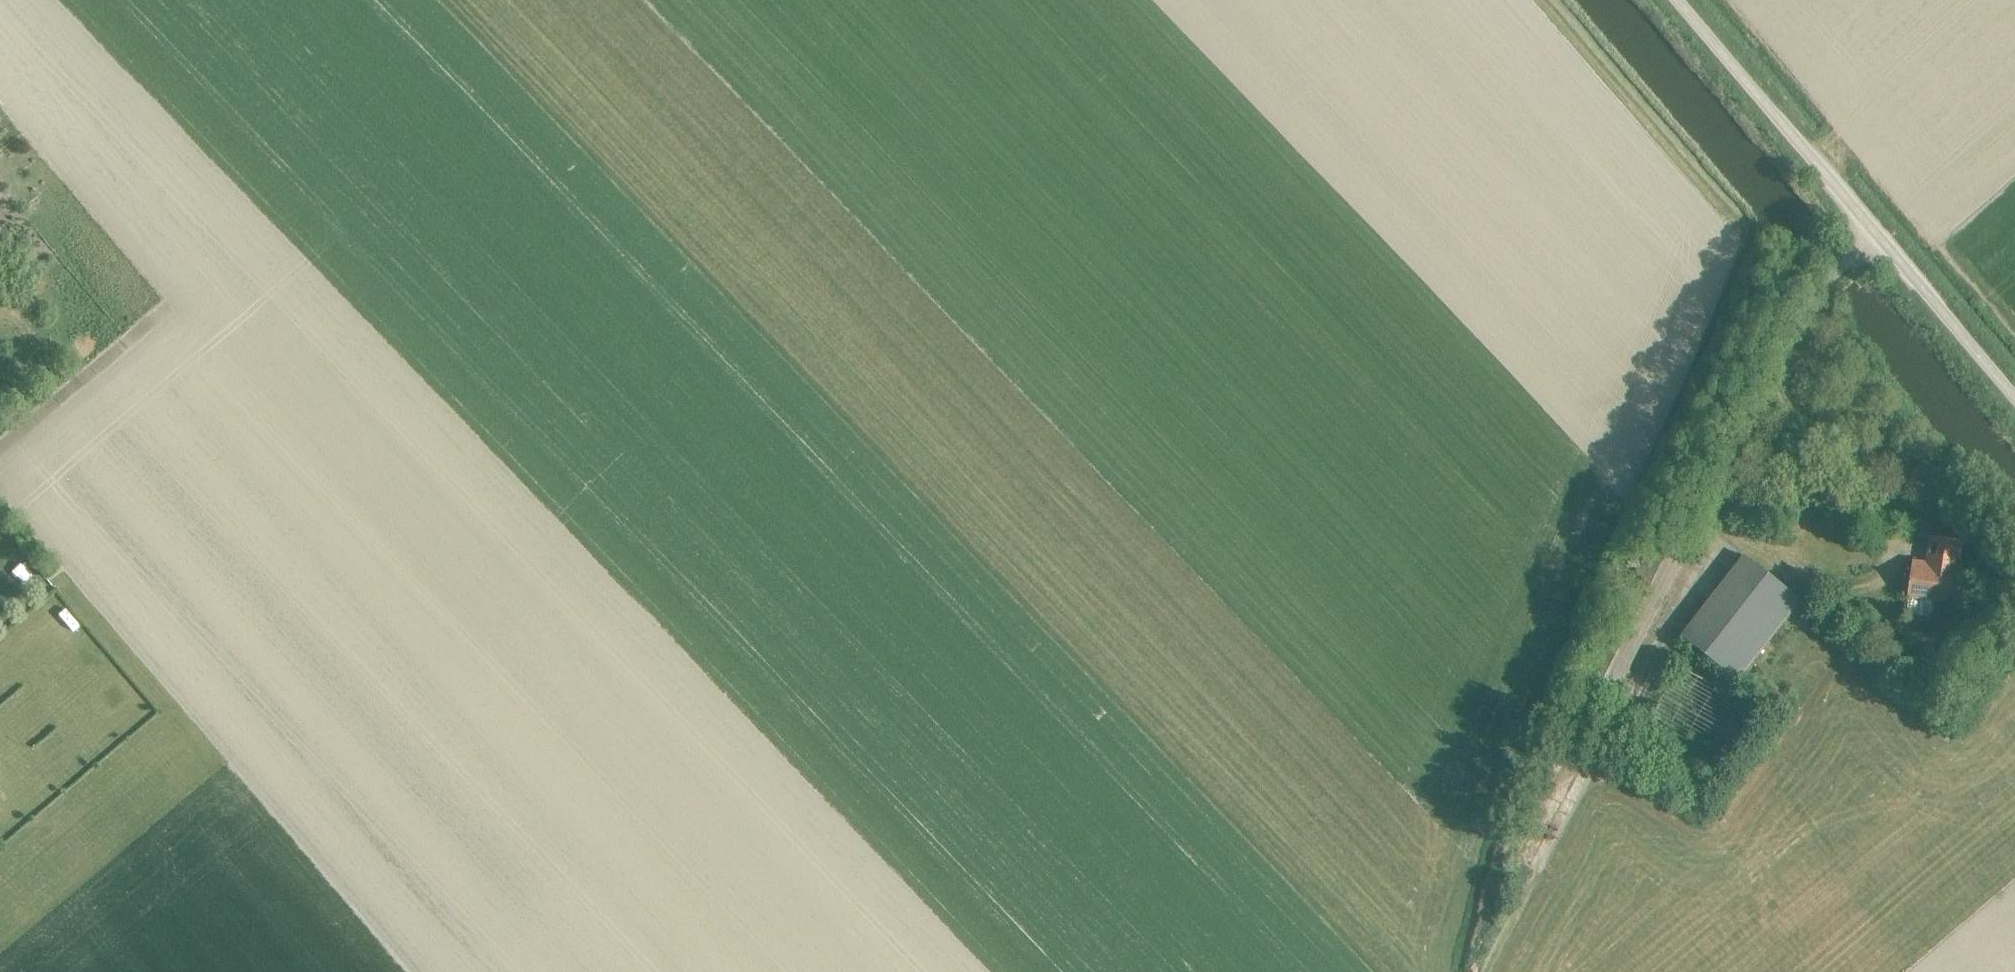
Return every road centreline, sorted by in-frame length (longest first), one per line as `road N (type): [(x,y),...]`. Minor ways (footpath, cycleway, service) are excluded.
road 1 (unclassified): [(2014,397),(1678,0)]

